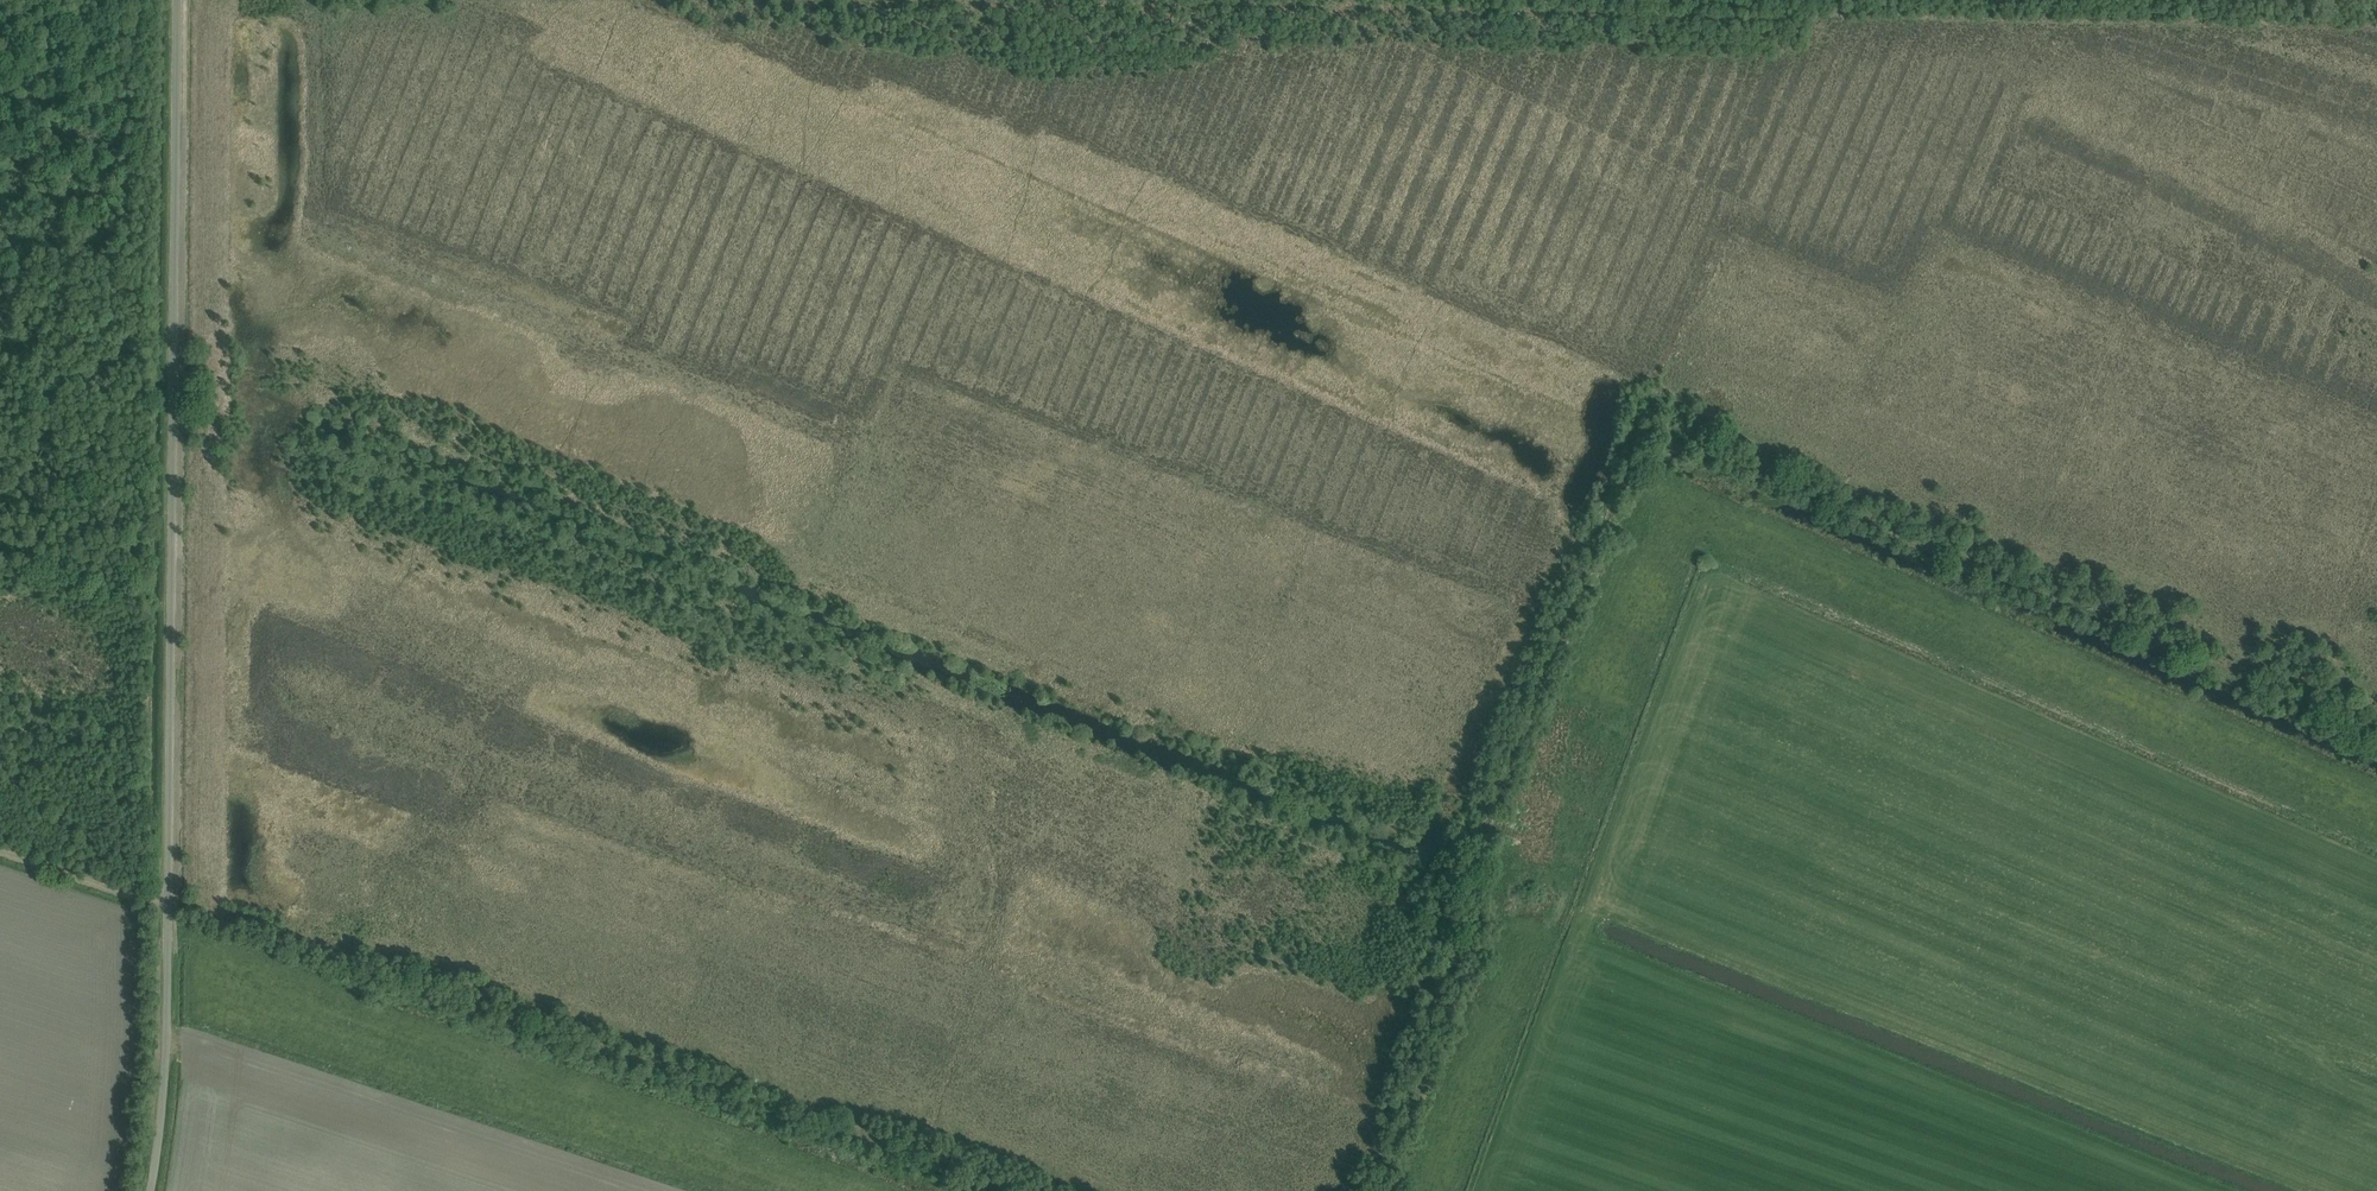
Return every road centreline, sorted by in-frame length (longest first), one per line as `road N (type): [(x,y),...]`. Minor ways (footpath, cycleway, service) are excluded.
road 1 (unclassified): [(149,1190),(164,1087),(178,0)]
road 2 (track): [(2376,738),(1809,495)]

